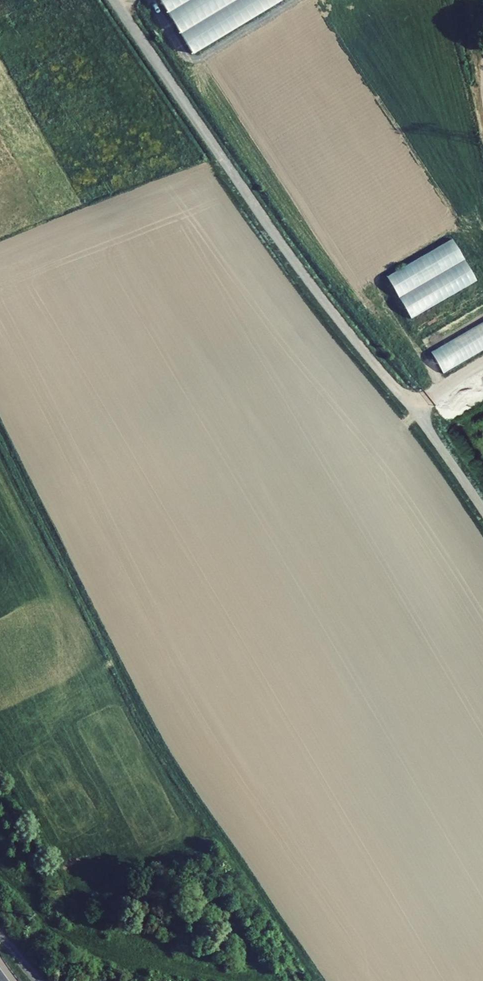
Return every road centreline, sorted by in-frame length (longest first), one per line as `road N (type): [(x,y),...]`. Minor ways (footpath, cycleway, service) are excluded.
road 1 (track): [(114,0),(300,269),(482,511)]

